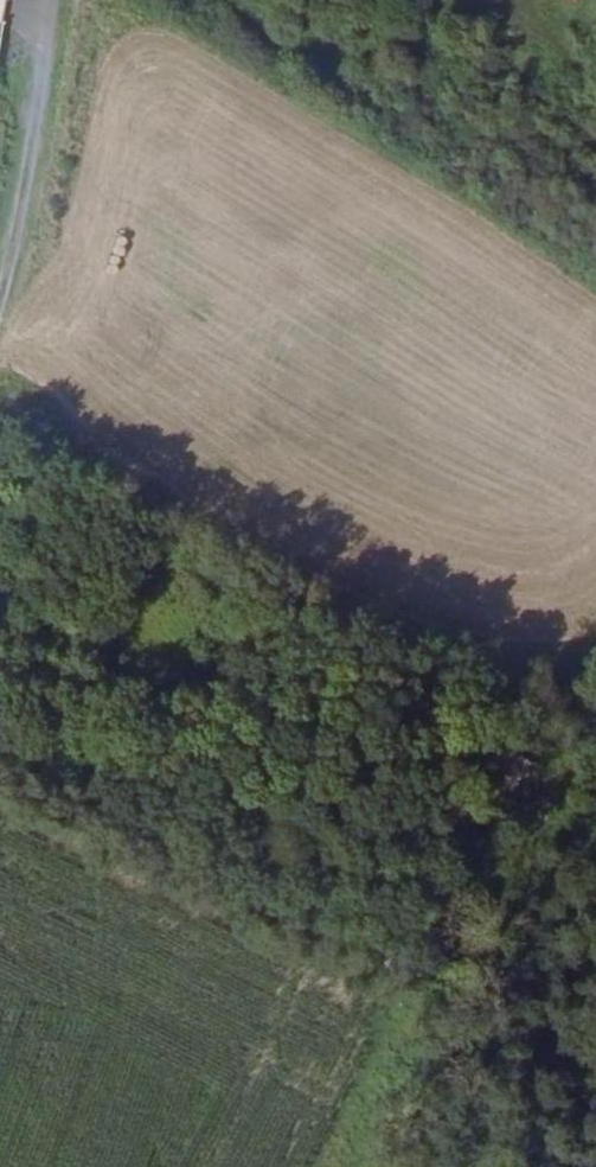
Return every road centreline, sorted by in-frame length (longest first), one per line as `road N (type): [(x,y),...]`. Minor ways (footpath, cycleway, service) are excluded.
road 1 (track): [(41,0),(0,258)]

